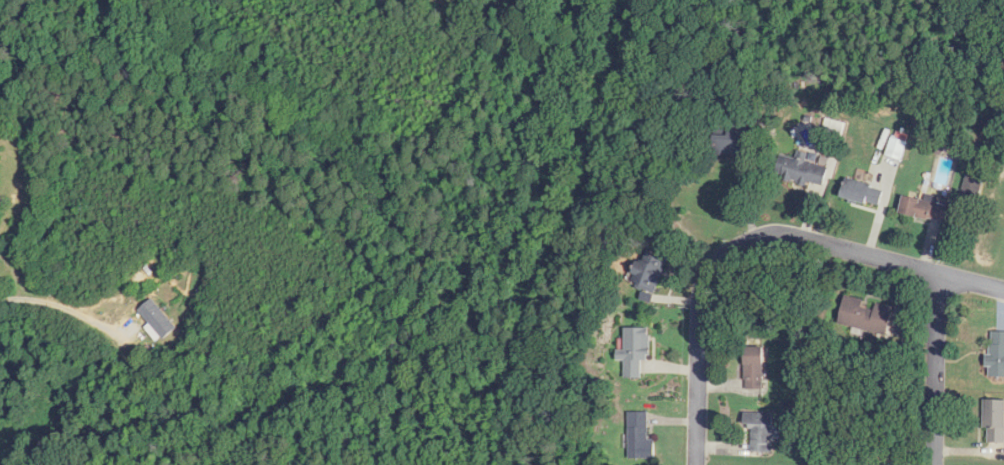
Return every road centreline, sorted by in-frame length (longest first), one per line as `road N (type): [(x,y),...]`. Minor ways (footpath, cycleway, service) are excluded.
road 1 (residential): [(1003,291),(802,237),(772,234),(736,248),(718,259),(702,290),(696,464)]
road 2 (residential): [(943,276),(935,464)]

